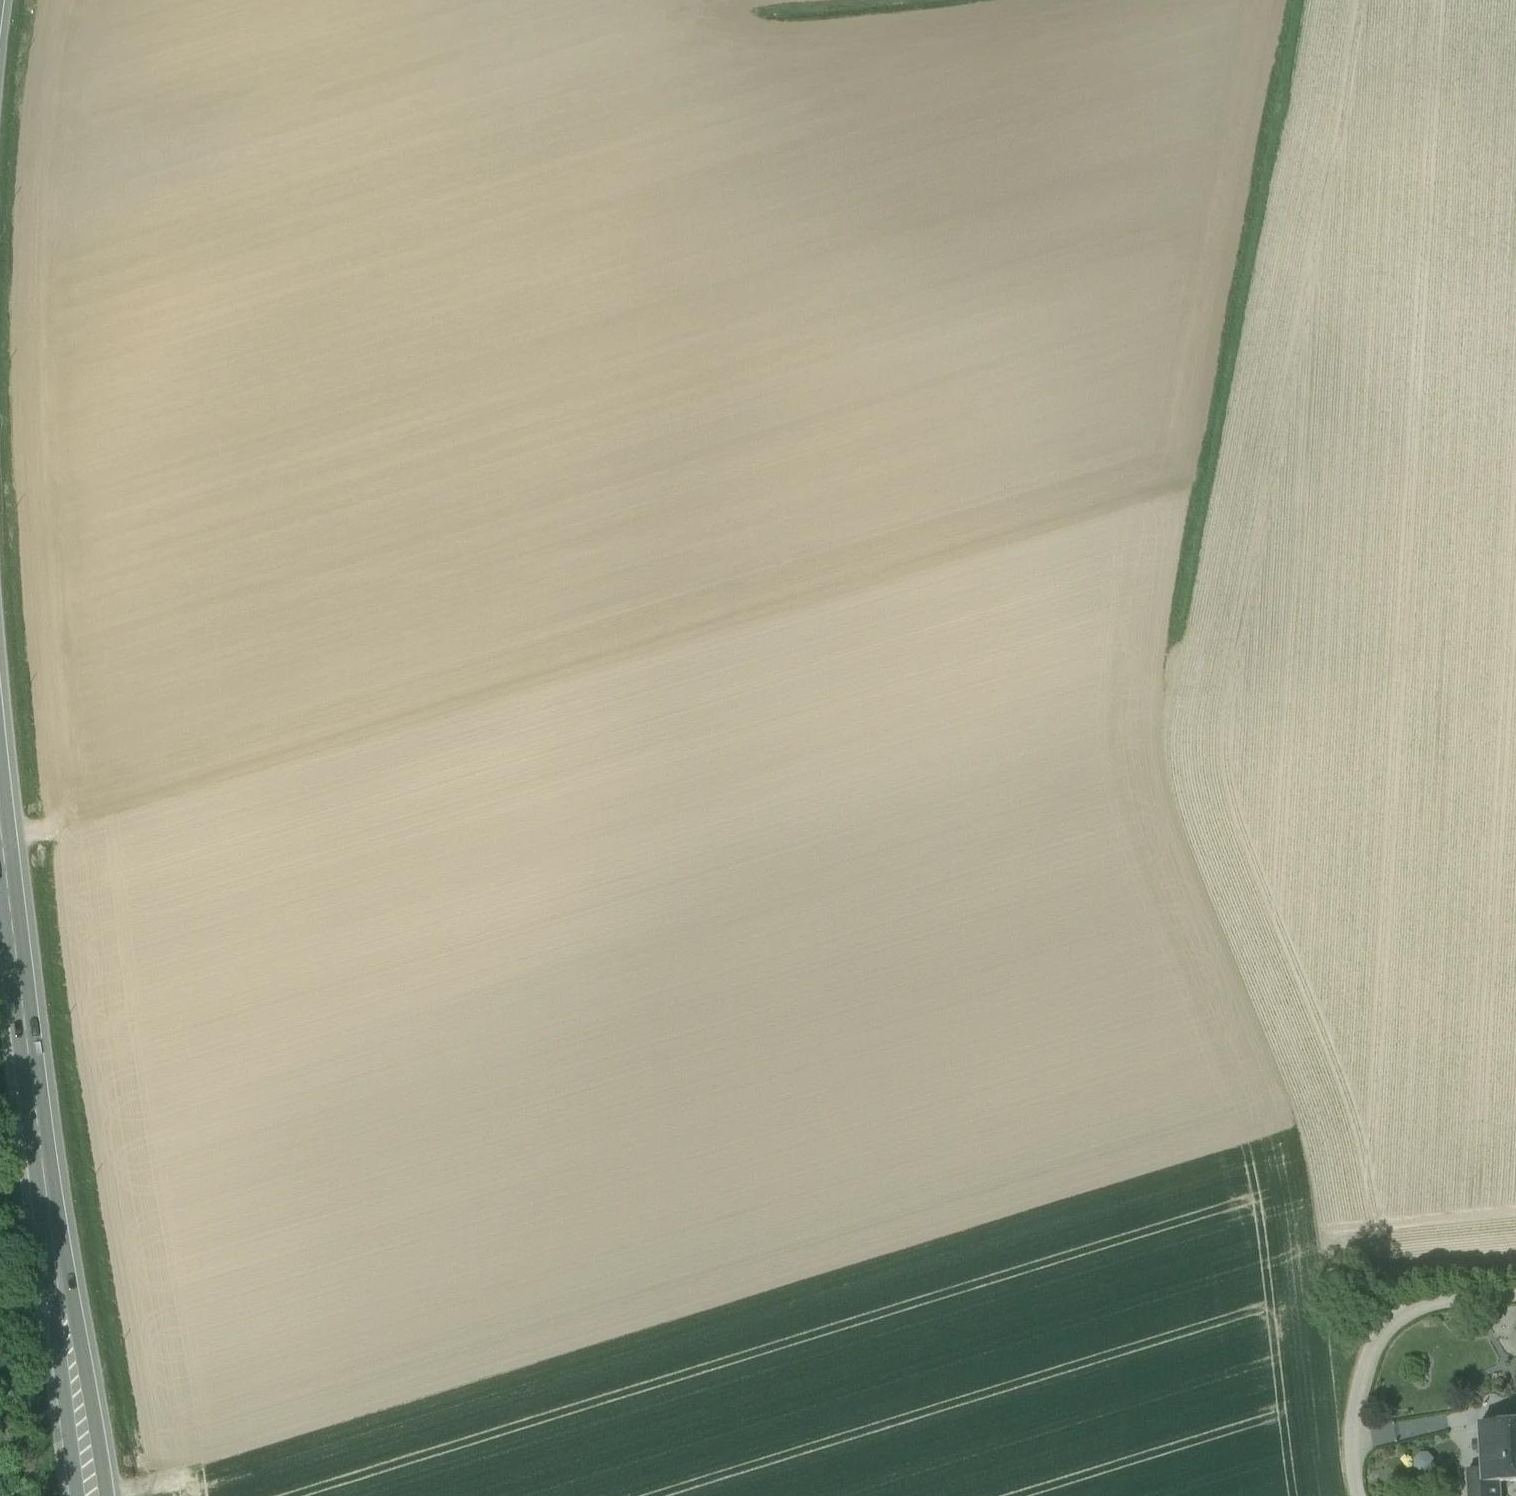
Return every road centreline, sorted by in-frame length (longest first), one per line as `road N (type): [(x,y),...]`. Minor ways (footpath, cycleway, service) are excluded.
road 1 (secondary): [(90,1495),(0,825)]

